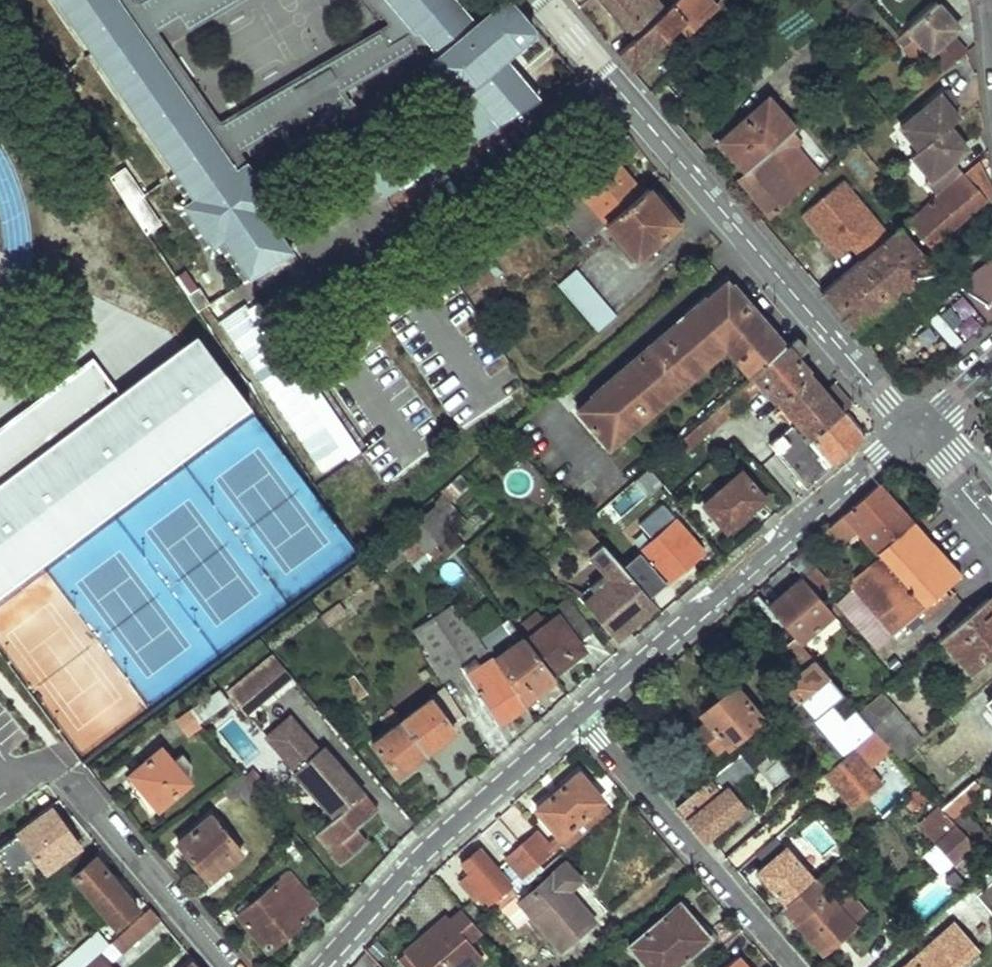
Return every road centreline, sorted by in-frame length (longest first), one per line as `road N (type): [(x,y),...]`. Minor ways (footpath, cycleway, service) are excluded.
road 1 (tertiary): [(542,0),(912,432)]
road 2 (residential): [(912,432),(577,717)]
road 3 (residential): [(577,717),(426,851),(321,966)]
road 4 (residential): [(794,966),(577,717)]
road 5 (residential): [(79,791),(230,966)]
road 6 (tertiary): [(991,524),(912,432)]

